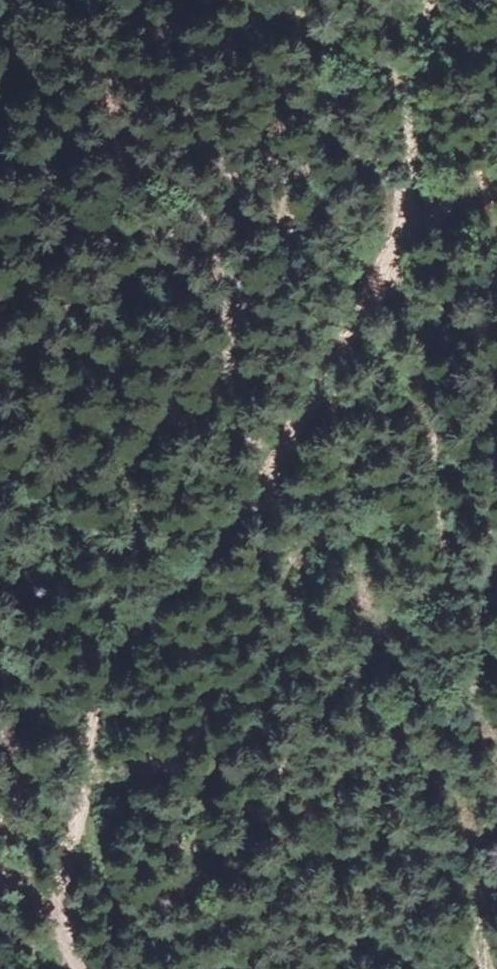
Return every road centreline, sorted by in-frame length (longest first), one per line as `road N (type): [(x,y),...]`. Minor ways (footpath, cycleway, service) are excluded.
road 1 (track): [(437,0),(396,234),(294,437),(214,544),(92,681),(81,722),(92,770),(68,902)]
road 2 (track): [(396,234),(446,533),(476,643),(484,770),(480,968)]

